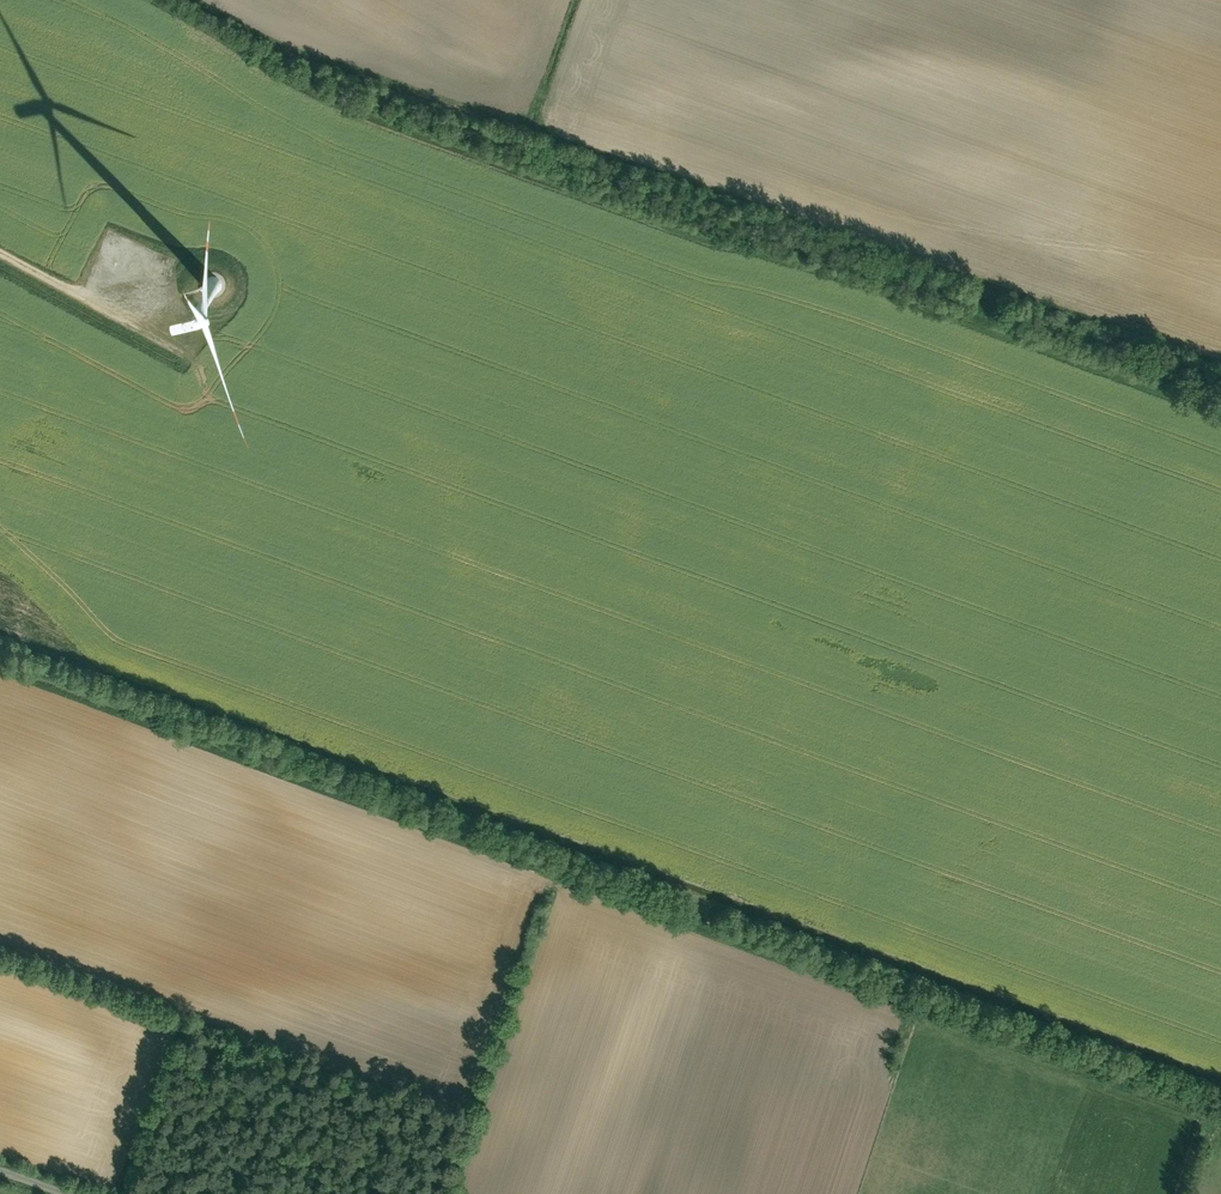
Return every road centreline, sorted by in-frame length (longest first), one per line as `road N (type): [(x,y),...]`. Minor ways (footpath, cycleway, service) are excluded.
road 1 (track): [(0,251),(480,508),(953,675)]

